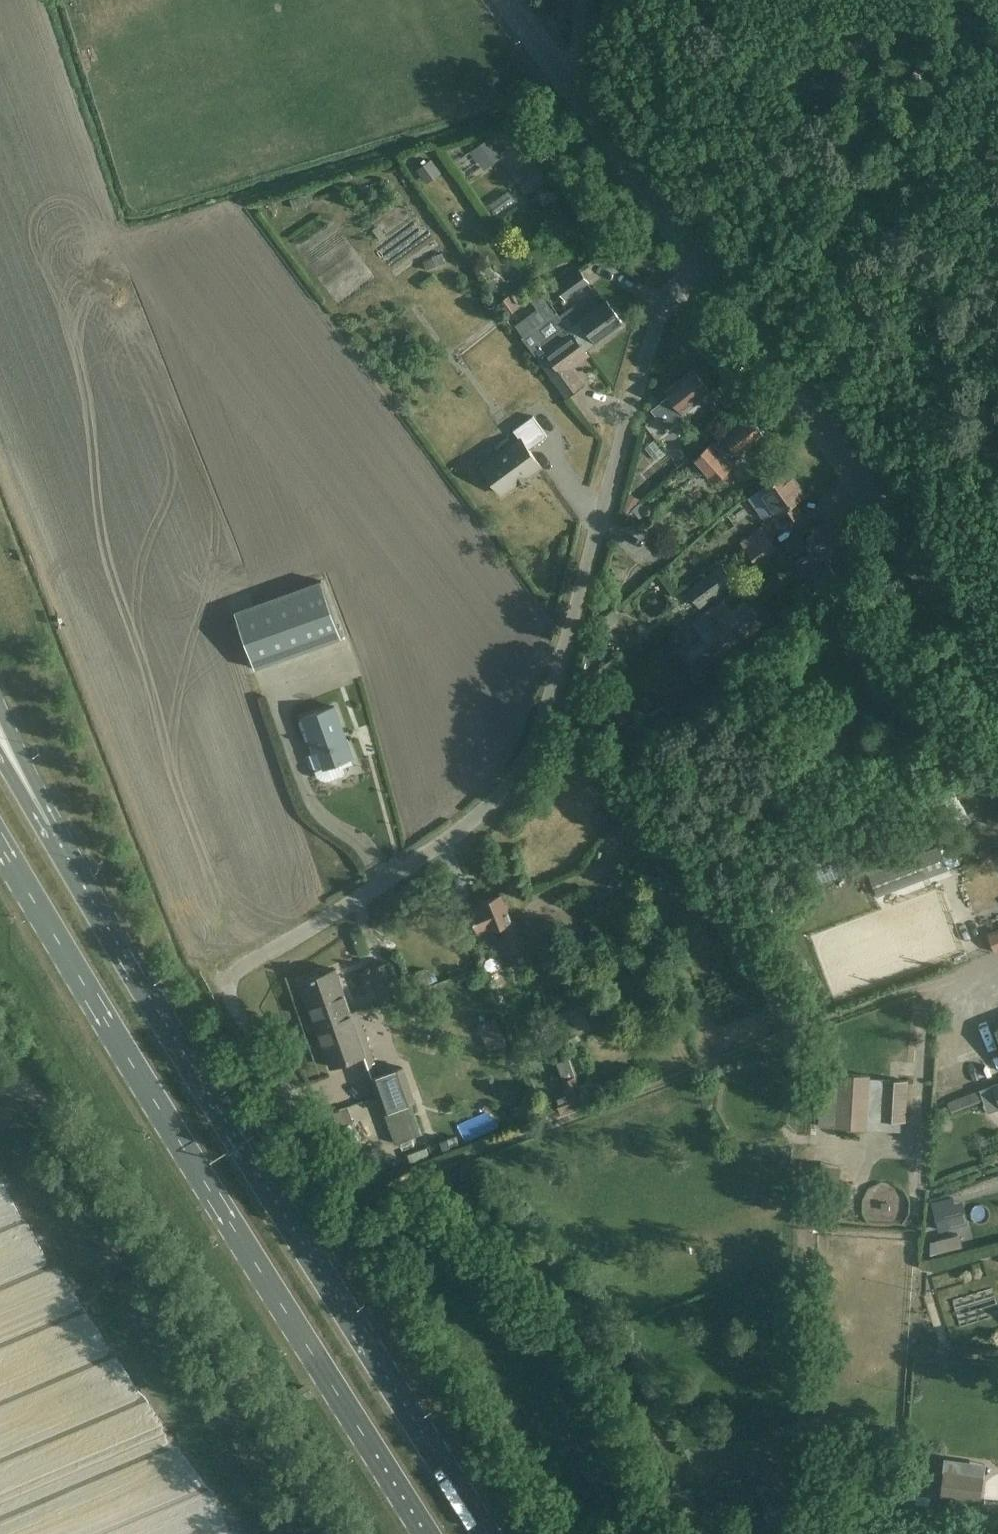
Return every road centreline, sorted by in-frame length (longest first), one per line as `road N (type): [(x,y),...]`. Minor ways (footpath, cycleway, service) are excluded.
road 1 (unclassified): [(302,1126),(223,981),(476,819),(526,756),(553,692),(660,311),(706,273)]
road 2 (primary): [(487,1533),(56,836)]
road 3 (primary): [(0,844),(424,1533)]
road 4 (track): [(997,958),(370,1194),(302,1126)]
road 5 (unclassified): [(361,1533),(61,1110),(42,1093),(0,1088)]
road 6 (unclassified): [(997,693),(928,579),(706,273)]
road 7 (unclassified): [(706,273),(508,0)]
road 8 (primary): [(56,836),(0,708)]

